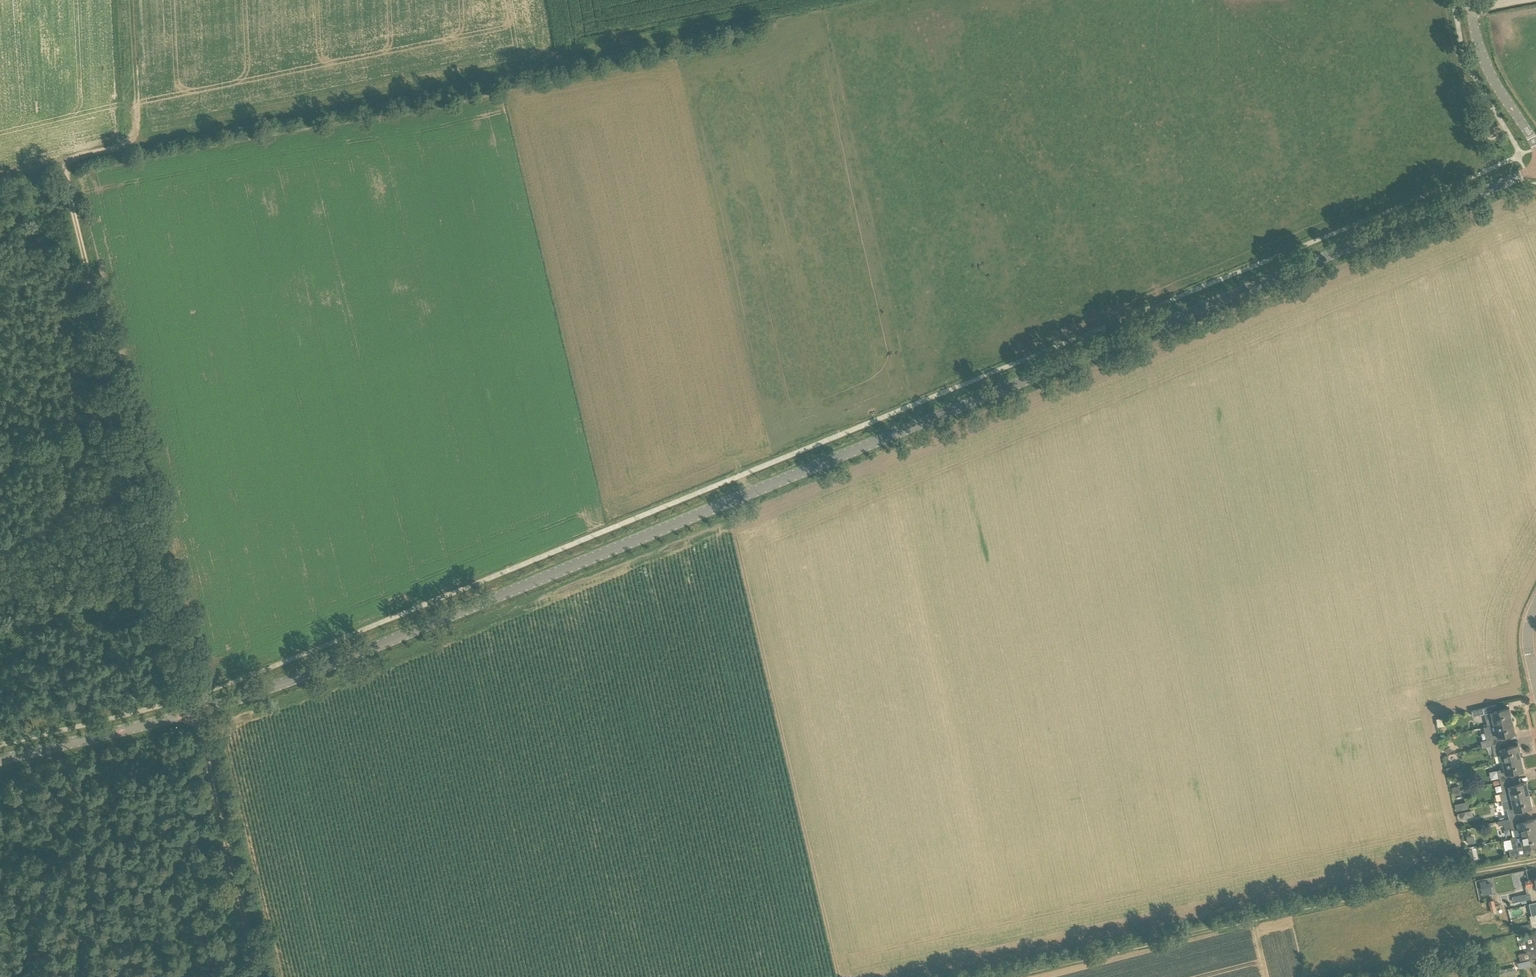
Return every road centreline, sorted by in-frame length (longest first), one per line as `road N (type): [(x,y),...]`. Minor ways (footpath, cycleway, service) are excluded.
road 1 (tertiary): [(0,759),(193,712),(300,676),(1535,170)]
road 2 (track): [(998,976),(1535,858)]
road 3 (track): [(123,413),(58,166),(137,149)]
road 4 (track): [(193,712),(123,413)]
road 5 (track): [(193,712),(256,976)]
road 6 (tertiary): [(1535,145),(1483,58),(1469,0)]
road 7 (track): [(123,413),(0,448)]

